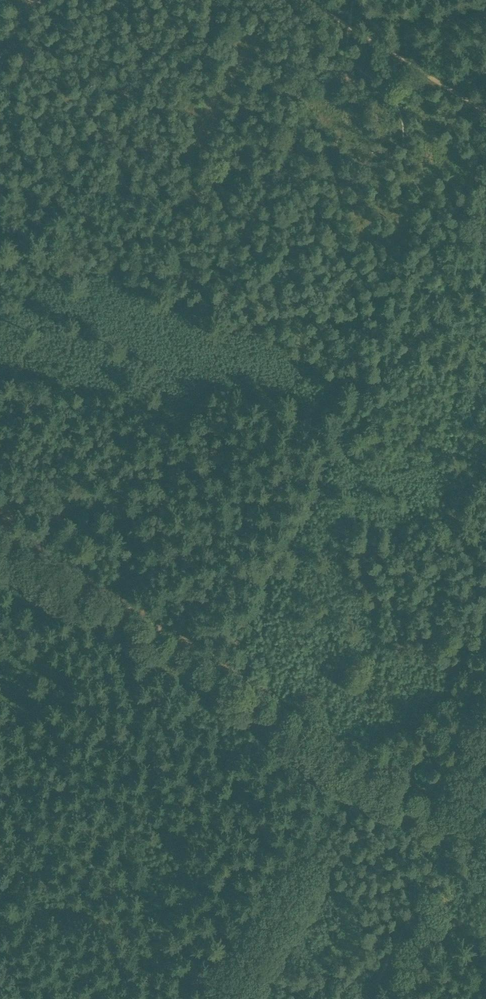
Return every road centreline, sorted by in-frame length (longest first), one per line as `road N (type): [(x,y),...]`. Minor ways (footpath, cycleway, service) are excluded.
road 1 (track): [(150,636),(485,846)]
road 2 (track): [(295,0),(485,111)]
road 3 (track): [(0,543),(150,636)]

